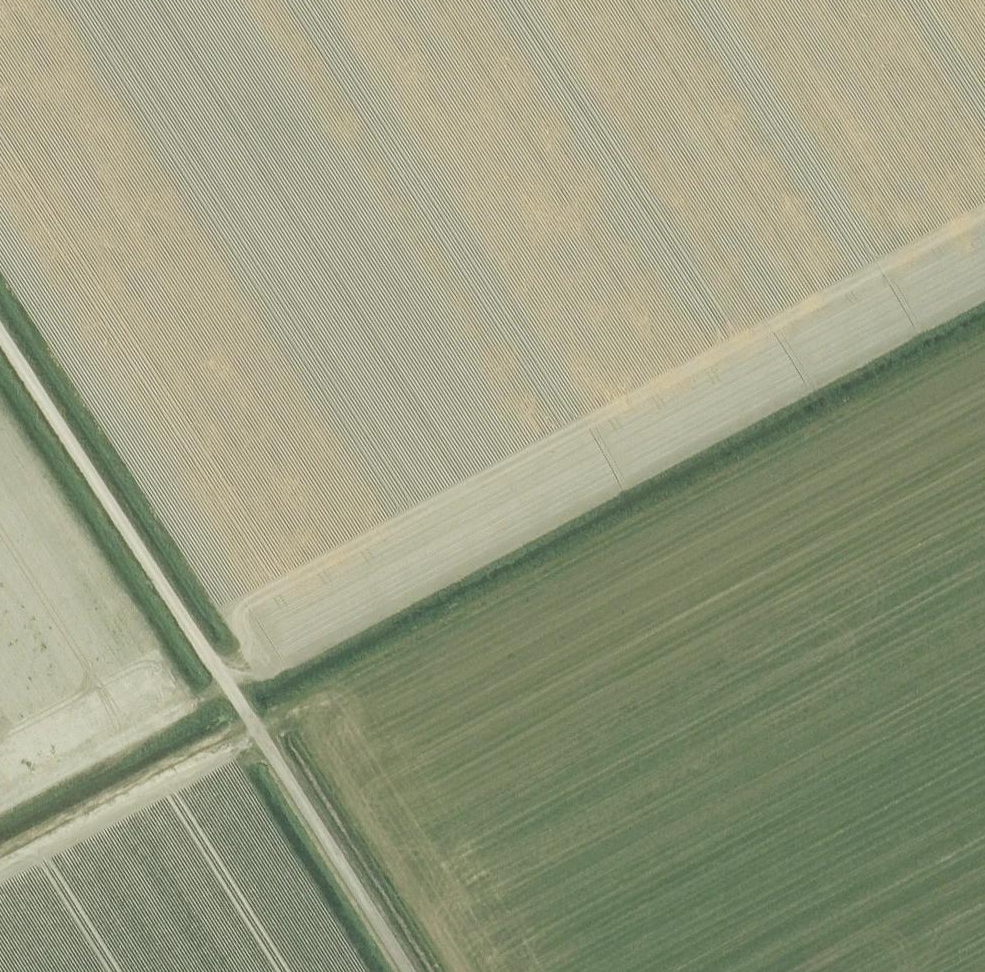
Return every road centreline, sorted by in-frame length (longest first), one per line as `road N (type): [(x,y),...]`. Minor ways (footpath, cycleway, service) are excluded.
road 1 (track): [(404,971),(0,335)]

